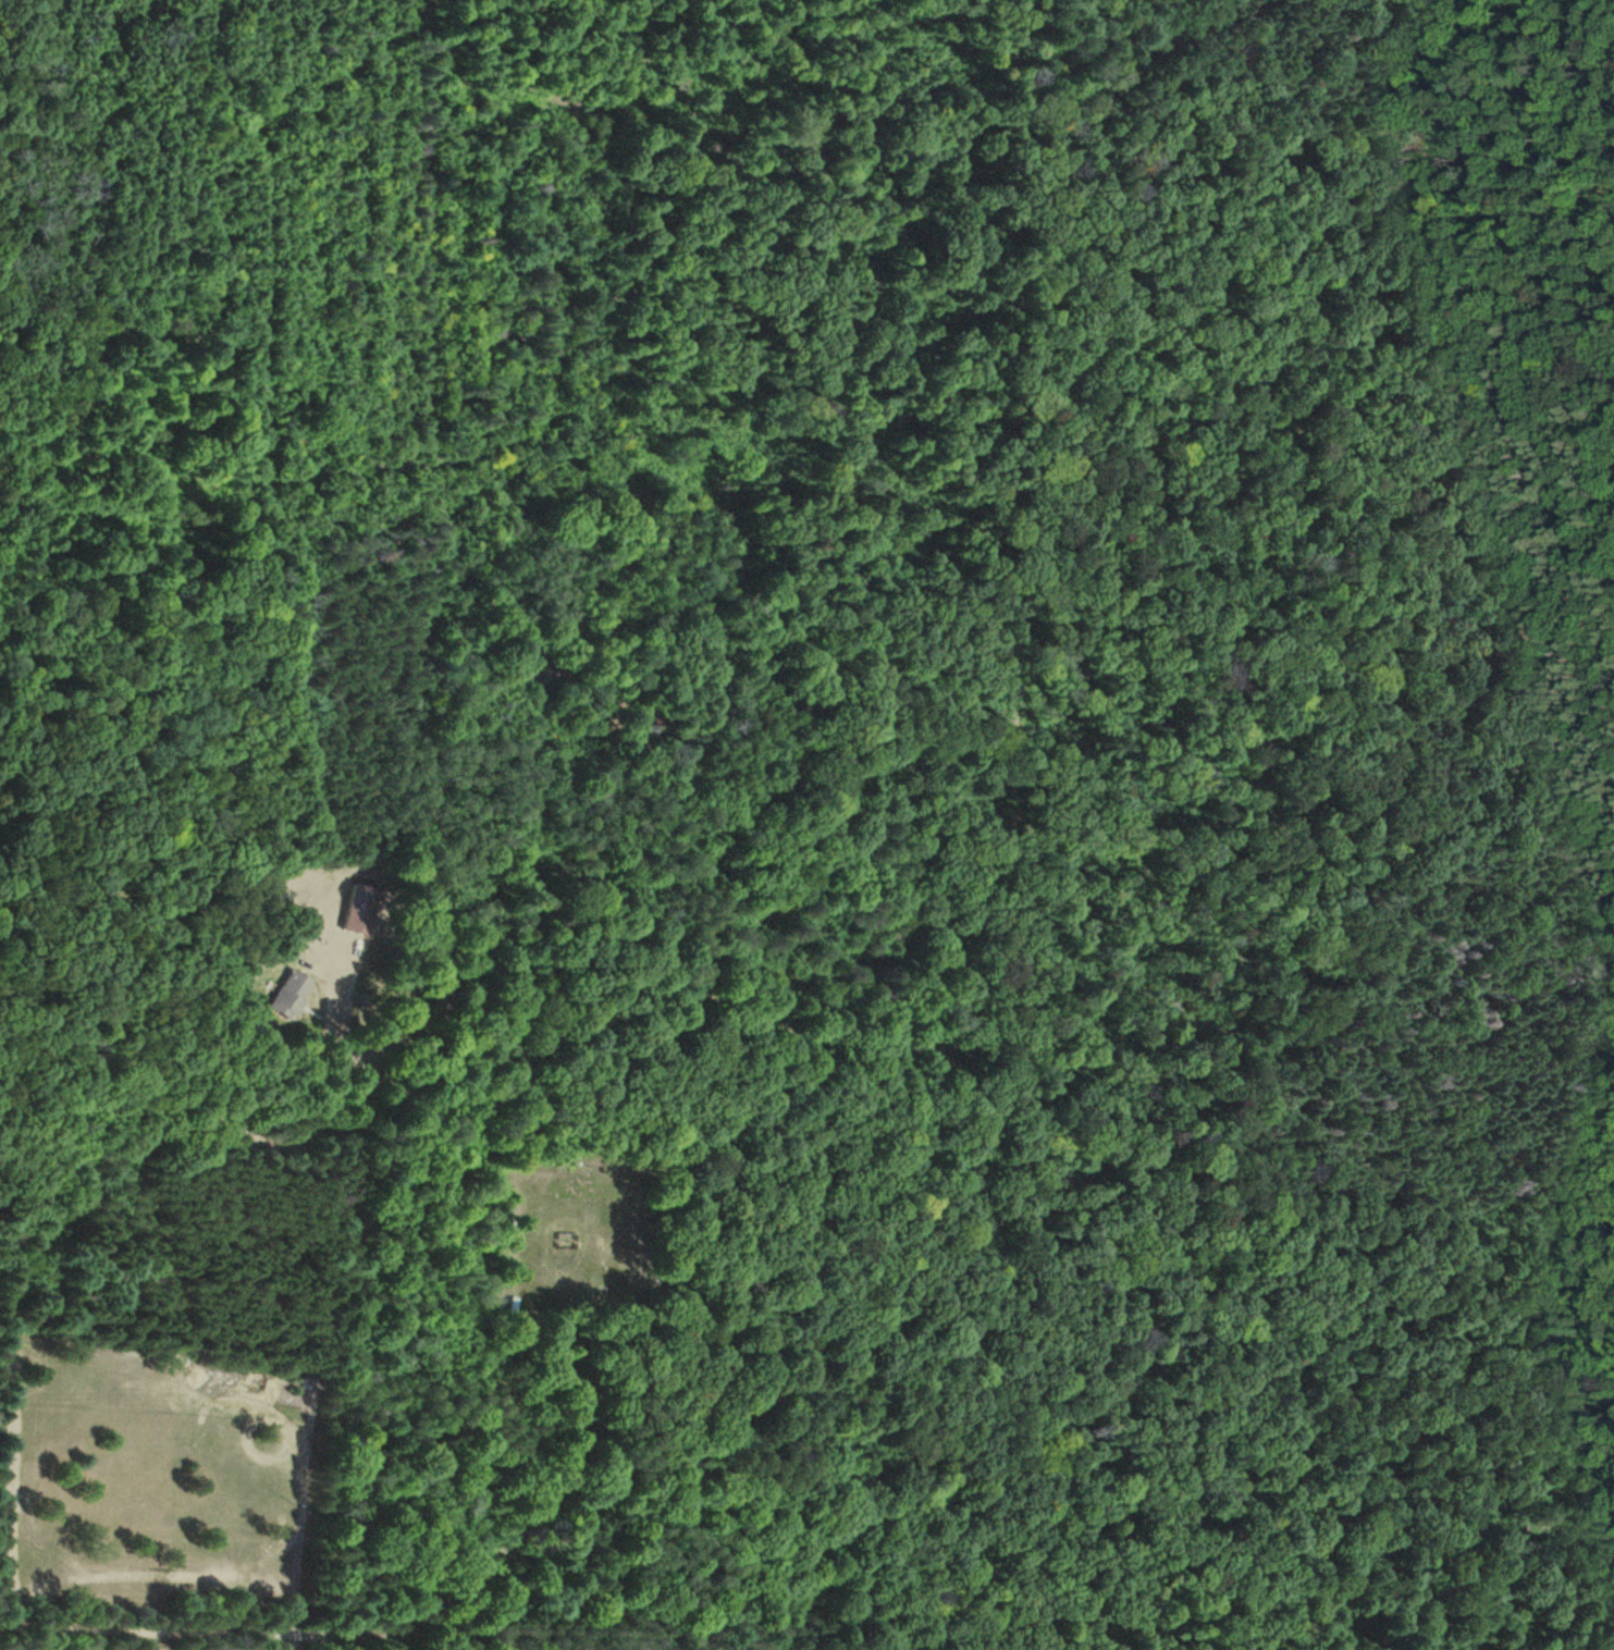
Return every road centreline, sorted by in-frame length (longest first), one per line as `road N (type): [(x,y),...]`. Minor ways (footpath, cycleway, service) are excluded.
road 1 (residential): [(0,1627),(130,1626)]

